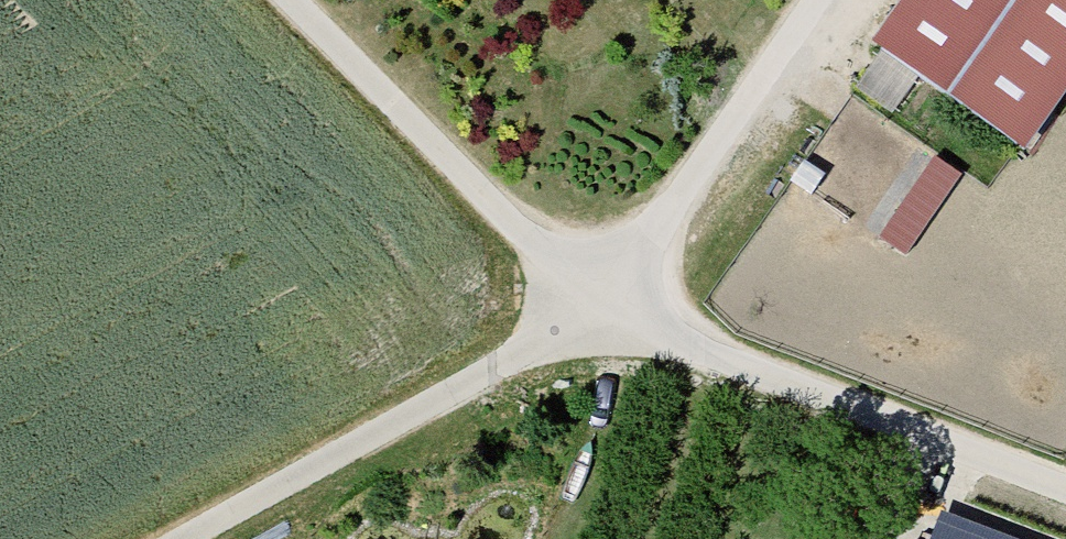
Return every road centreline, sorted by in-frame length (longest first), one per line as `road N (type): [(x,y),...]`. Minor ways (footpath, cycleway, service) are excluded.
road 1 (residential): [(1065,496),(589,314)]
road 2 (track): [(182,538),(589,314)]
road 3 (residential): [(589,314),(281,0)]
road 4 (residential): [(589,314),(817,0)]

